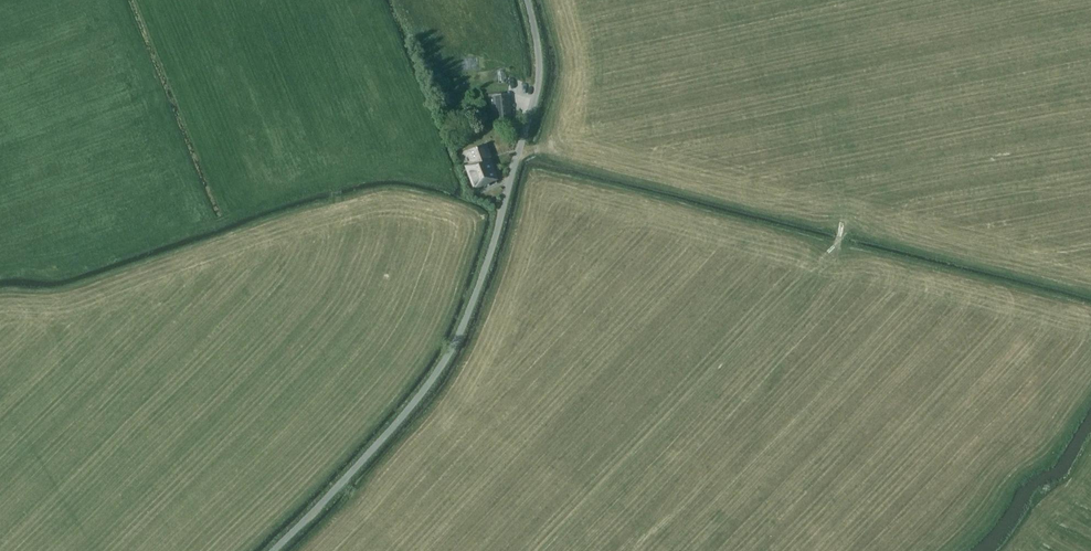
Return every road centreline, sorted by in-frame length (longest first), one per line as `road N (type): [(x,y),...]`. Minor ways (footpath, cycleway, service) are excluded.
road 1 (unclassified): [(272,550),(424,391),(464,327),(536,94),(528,0)]

